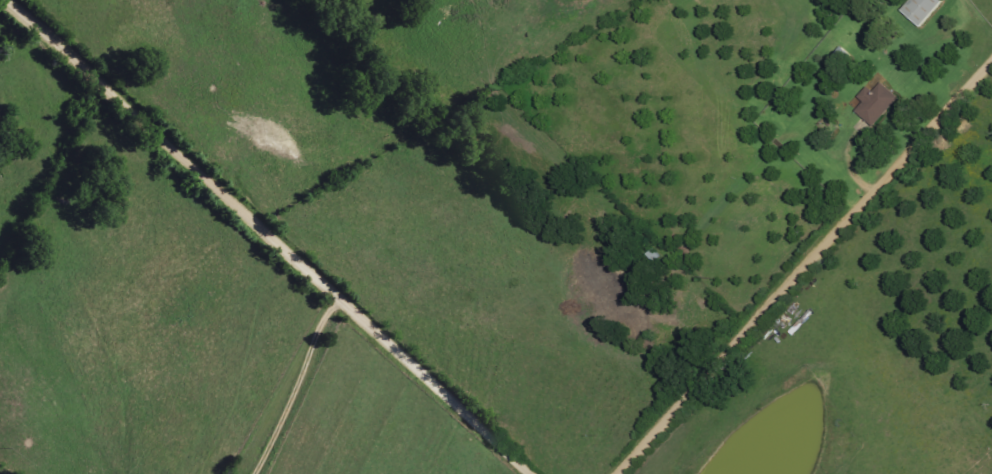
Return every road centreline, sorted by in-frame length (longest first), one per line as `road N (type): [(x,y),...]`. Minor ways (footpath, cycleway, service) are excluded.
road 1 (residential): [(536,473),(10,0)]
road 2 (residential): [(991,63),(622,473)]

